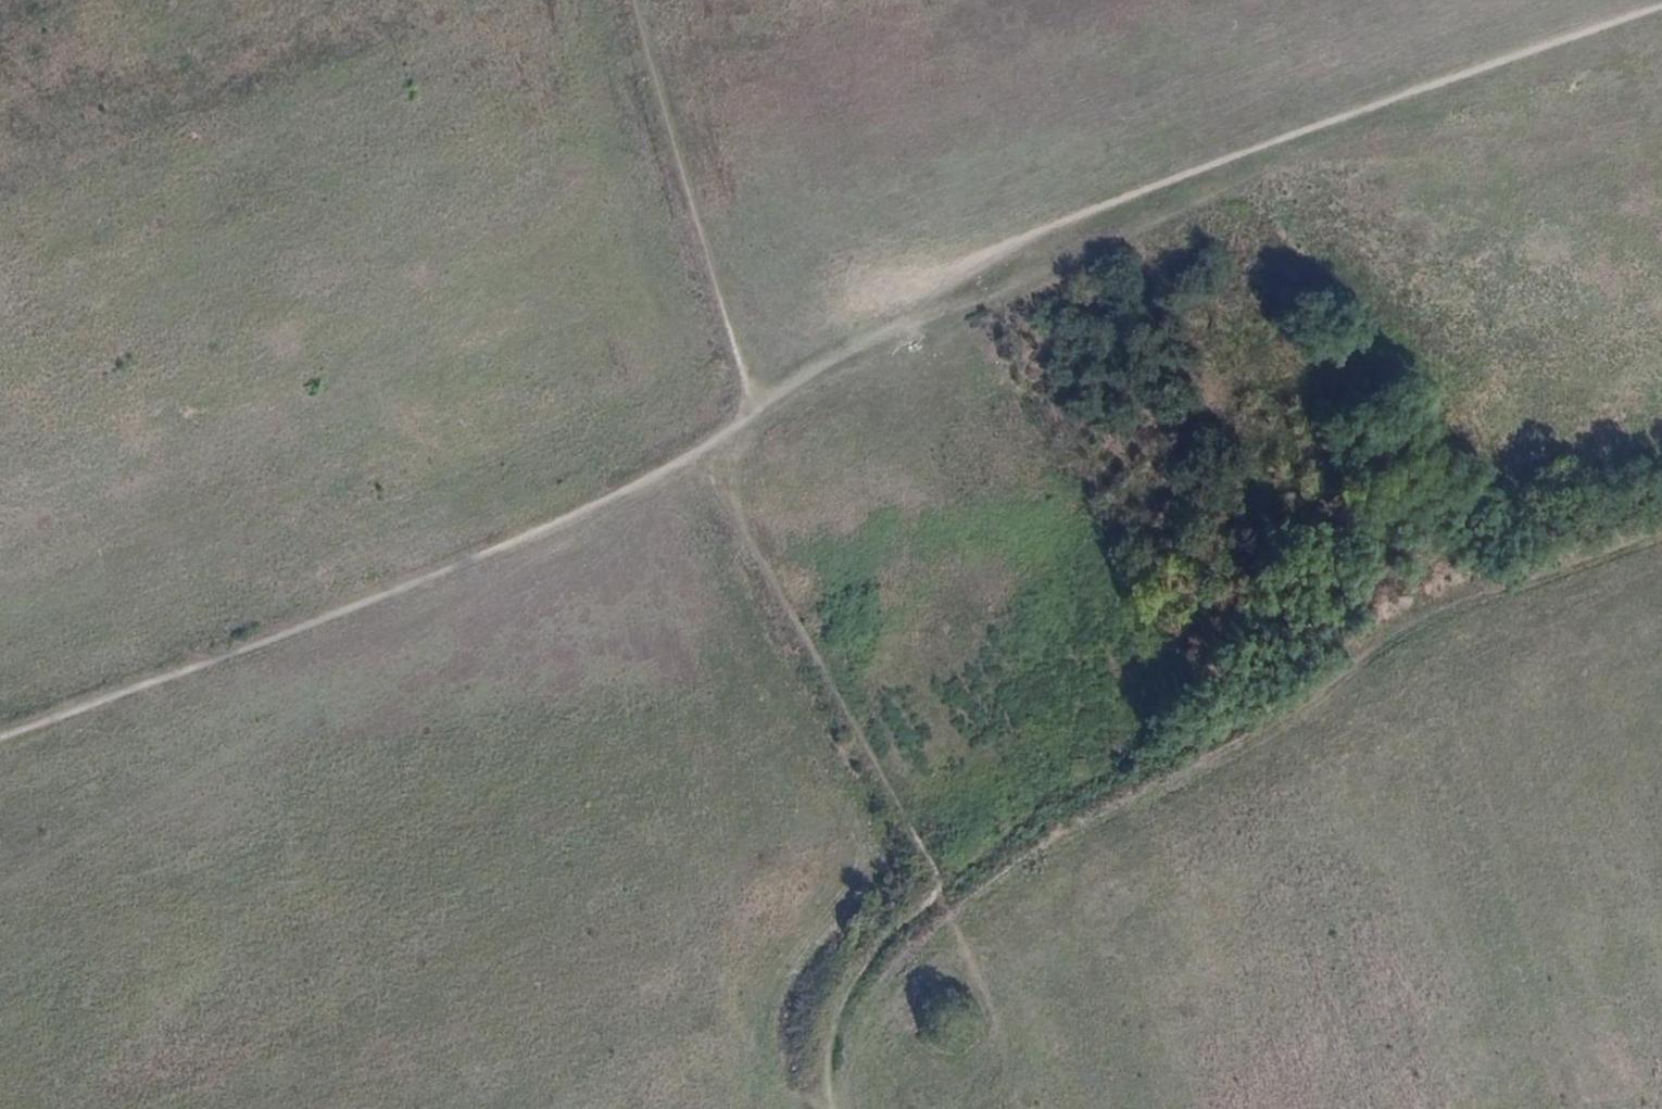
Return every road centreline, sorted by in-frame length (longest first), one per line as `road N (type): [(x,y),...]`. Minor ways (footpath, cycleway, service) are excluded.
road 1 (track): [(1661,72),(1468,139),(1284,174),(844,360),(696,457),(534,540),(0,741)]
road 2 (track): [(833,1108),(830,1035),(865,963),(938,895),(936,879),(696,457)]
road 3 (track): [(638,0),(682,190),(748,380),(749,417)]

